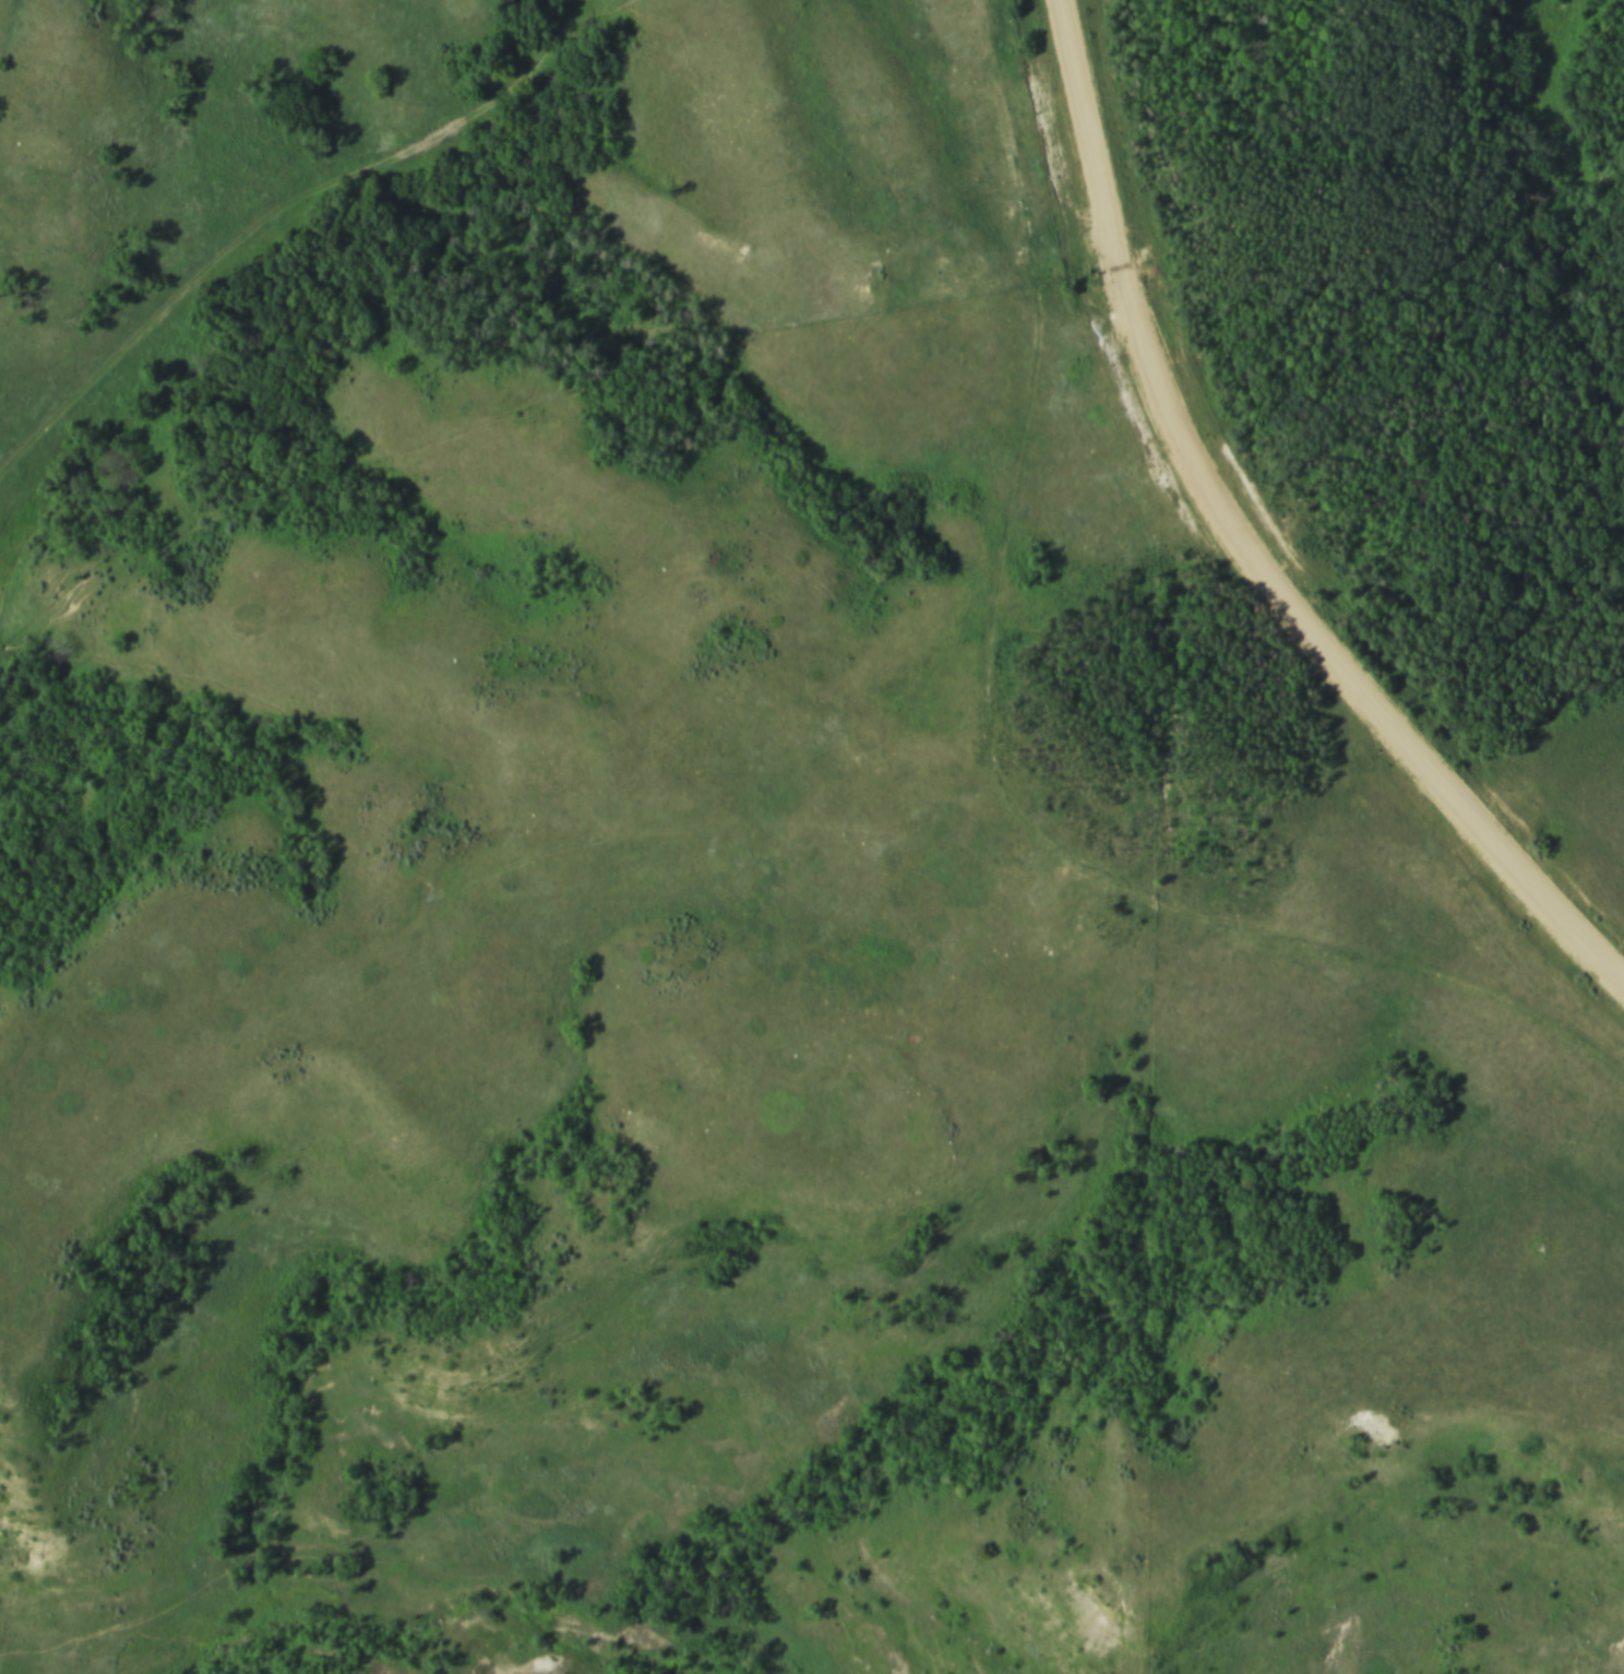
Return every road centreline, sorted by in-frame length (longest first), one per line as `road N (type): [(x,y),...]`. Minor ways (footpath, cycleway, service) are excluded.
road 1 (residential): [(1623,985),(1279,596),(1186,455),(1124,283),(1063,0)]
road 2 (track): [(0,478),(148,331),(270,234),(330,198),(466,145),(535,74),(585,0)]

